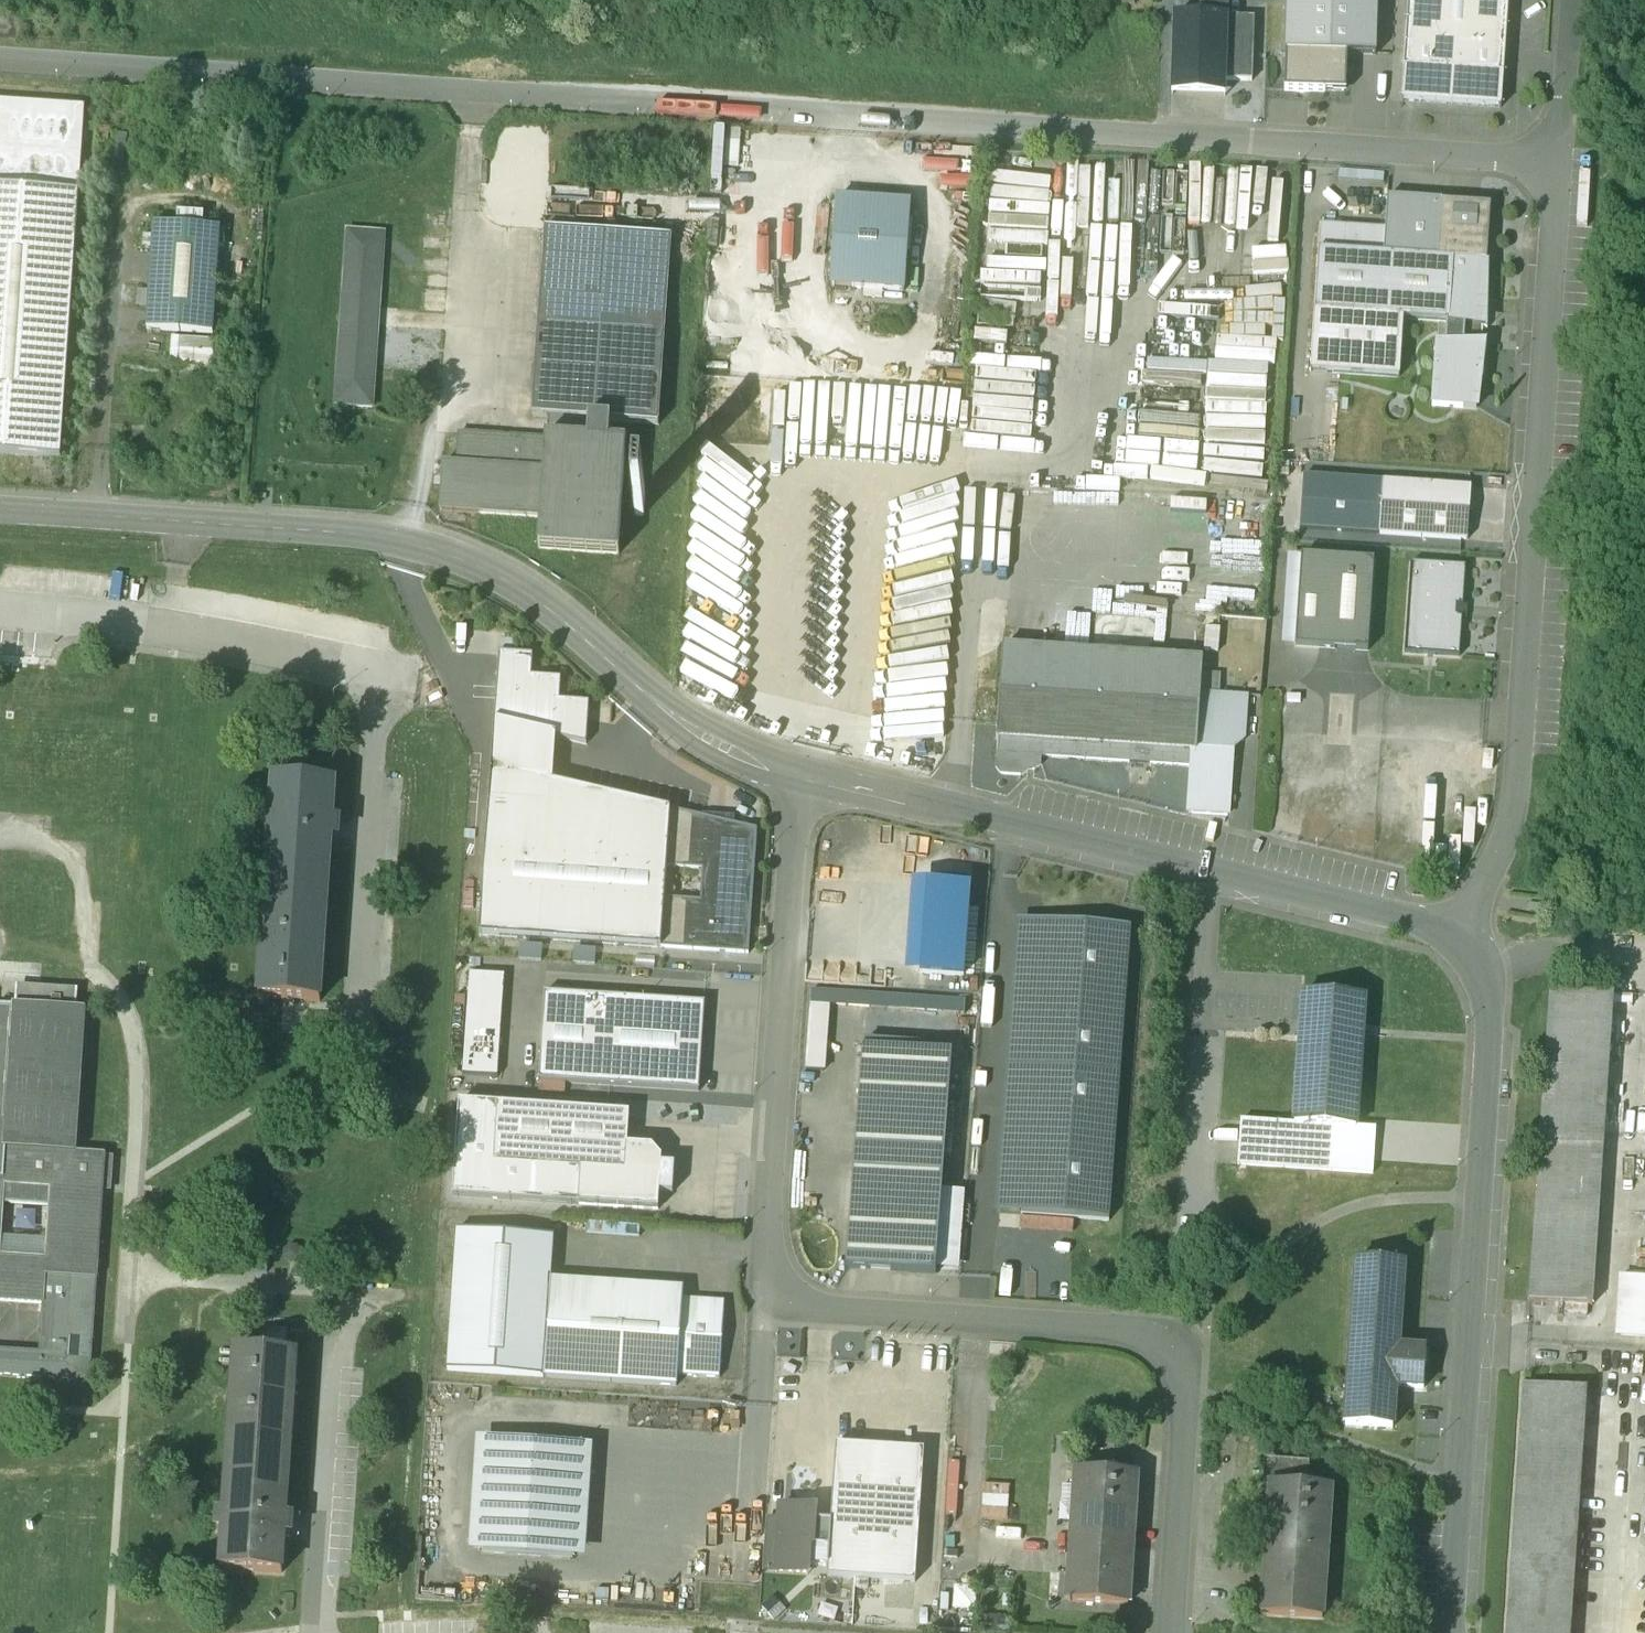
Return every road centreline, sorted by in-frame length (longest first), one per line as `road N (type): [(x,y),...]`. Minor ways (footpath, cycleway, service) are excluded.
road 1 (residential): [(1560,164),(0,58)]
road 2 (residential): [(803,780),(767,1243),(775,1274),(788,1296),(820,1309),(1141,1333),(1178,1346),(1187,1362),(1186,1393),(1172,1632)]
road 3 (residential): [(0,510),(370,531),(431,543),(507,585),(691,738),(803,780)]
road 4 (residential): [(1454,938),(1484,887),(1518,774),(1560,164)]
road 5 (residential): [(1454,938),(1482,970),(1486,990),(1451,1632)]
road 6 (residential): [(803,780),(1136,853),(1454,938)]
road 7 (residential): [(1560,164),(1570,0)]

